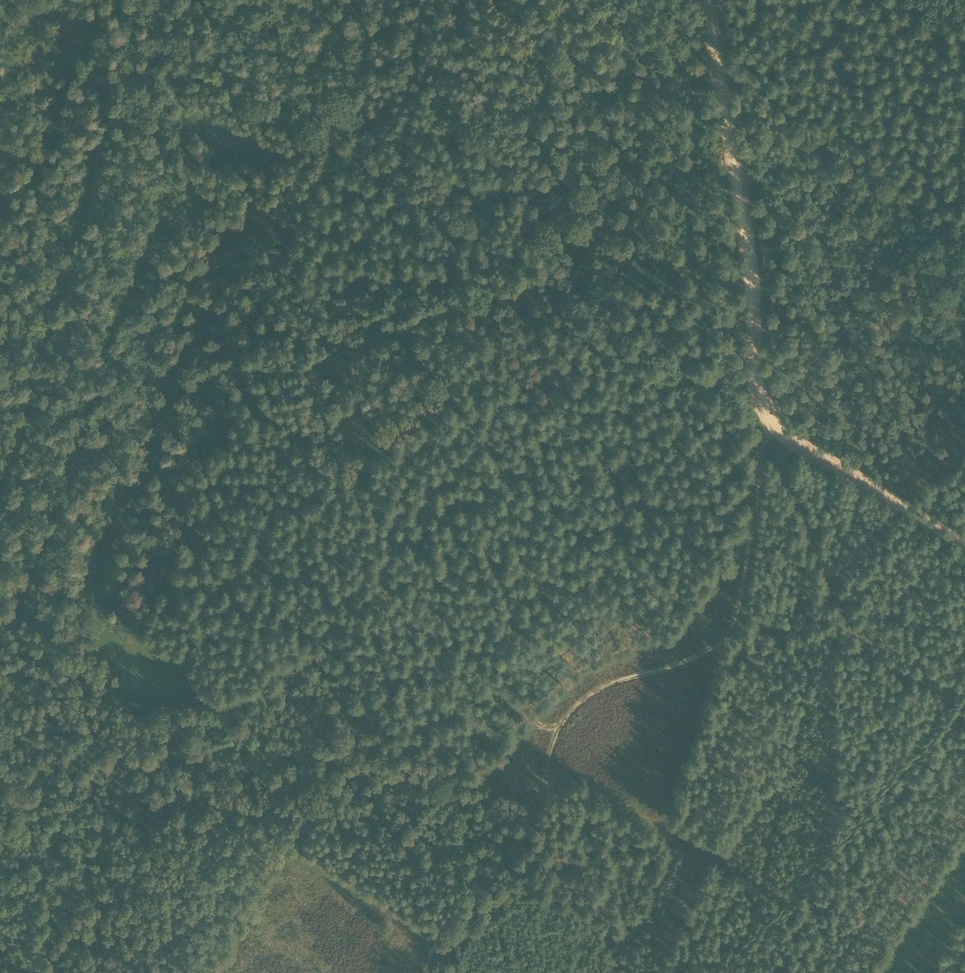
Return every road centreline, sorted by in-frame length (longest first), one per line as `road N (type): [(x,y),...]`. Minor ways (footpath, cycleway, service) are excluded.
road 1 (track): [(759,391),(730,605),(696,637),(575,687),(550,725),(526,809),(430,928),(419,972)]
road 2 (track): [(606,296),(345,131),(71,0)]
road 3 (track): [(555,712),(516,688),(307,495),(307,486),(449,366)]
road 4 (track): [(759,391),(747,240),(706,0)]
road 5 (track): [(759,391),(964,524)]
road 6 (track): [(964,674),(872,633),(808,509)]
road 7 (track): [(759,391),(606,296)]

